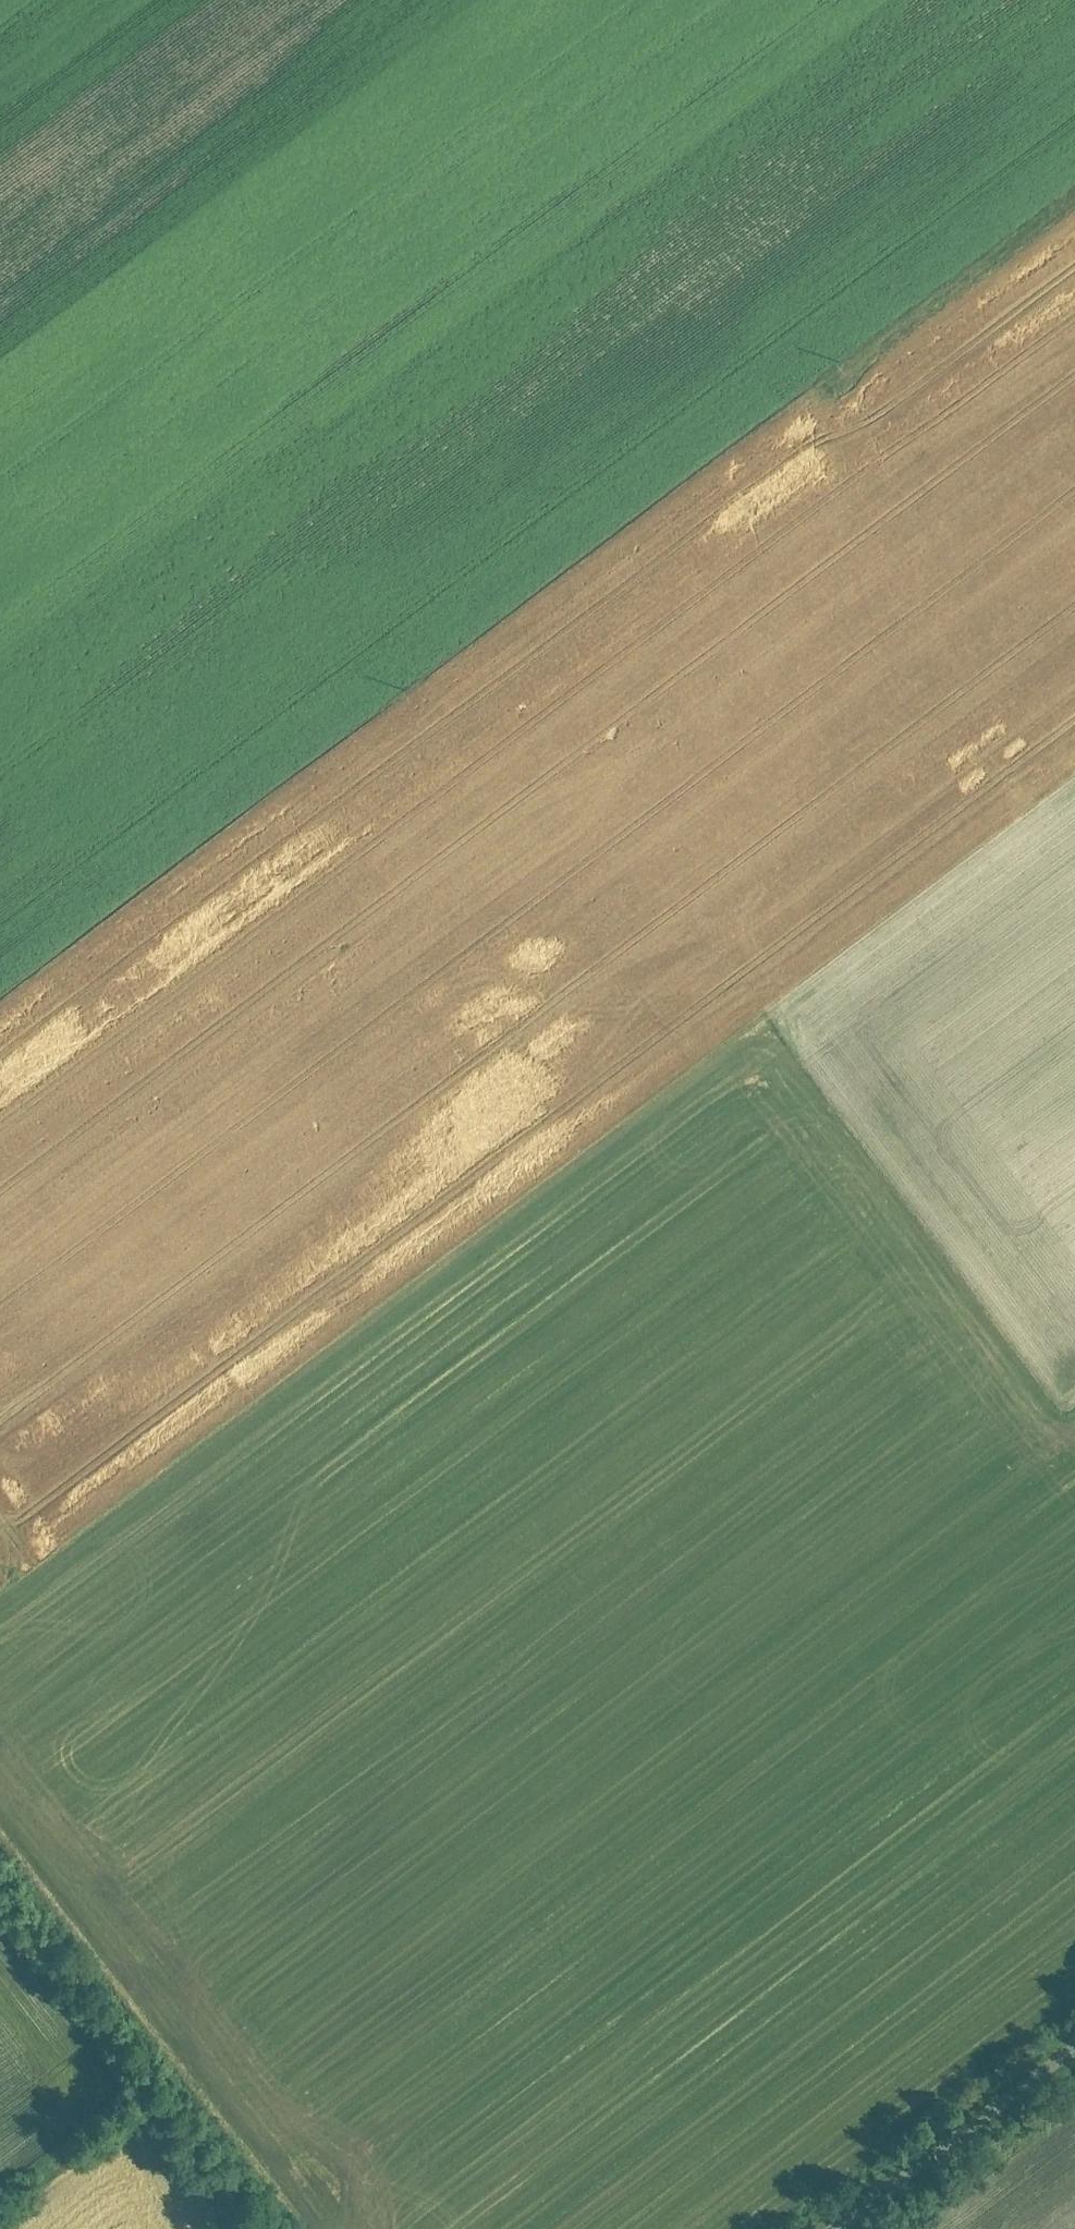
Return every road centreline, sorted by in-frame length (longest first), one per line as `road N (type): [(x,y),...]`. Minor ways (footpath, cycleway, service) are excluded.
road 1 (residential): [(839,2228),(1074,2052)]

